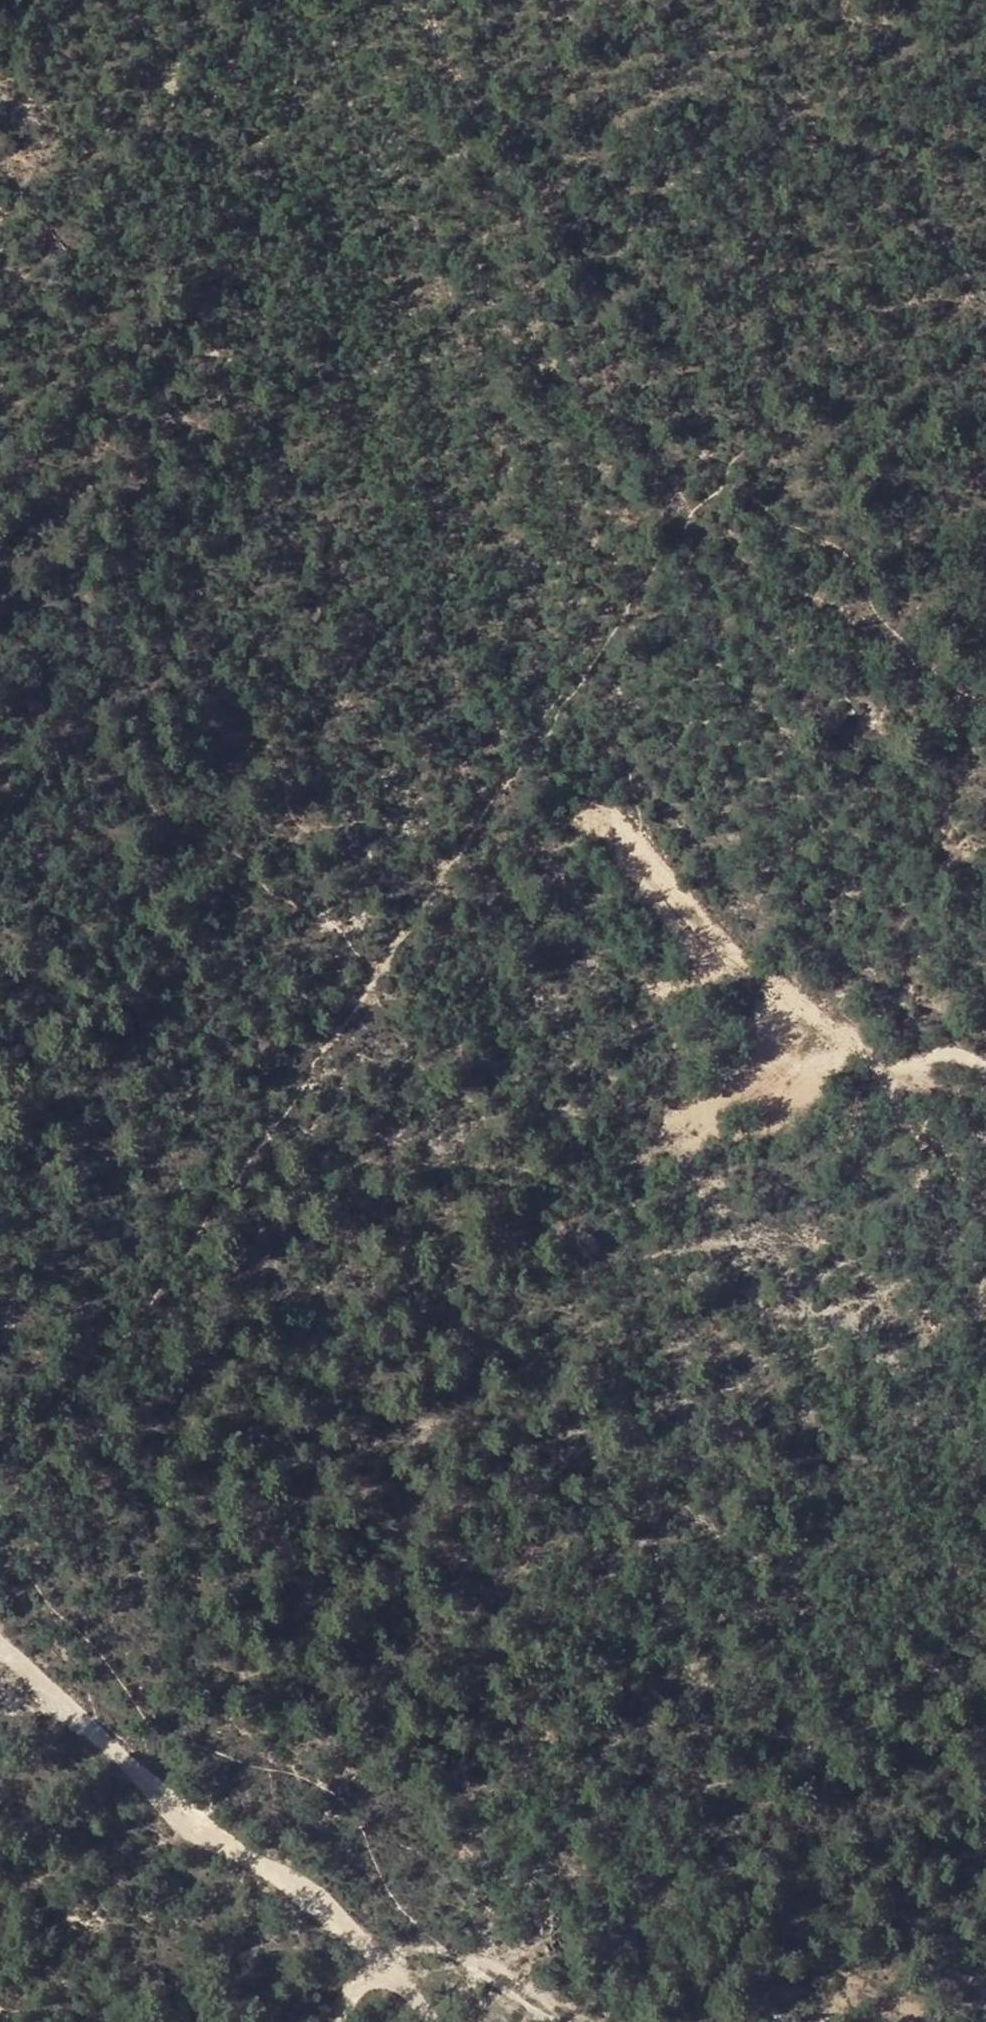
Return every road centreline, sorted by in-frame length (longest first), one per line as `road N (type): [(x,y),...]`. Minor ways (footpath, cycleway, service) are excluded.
road 1 (track): [(446,2021),(388,1960),(182,1809),(0,1630)]

